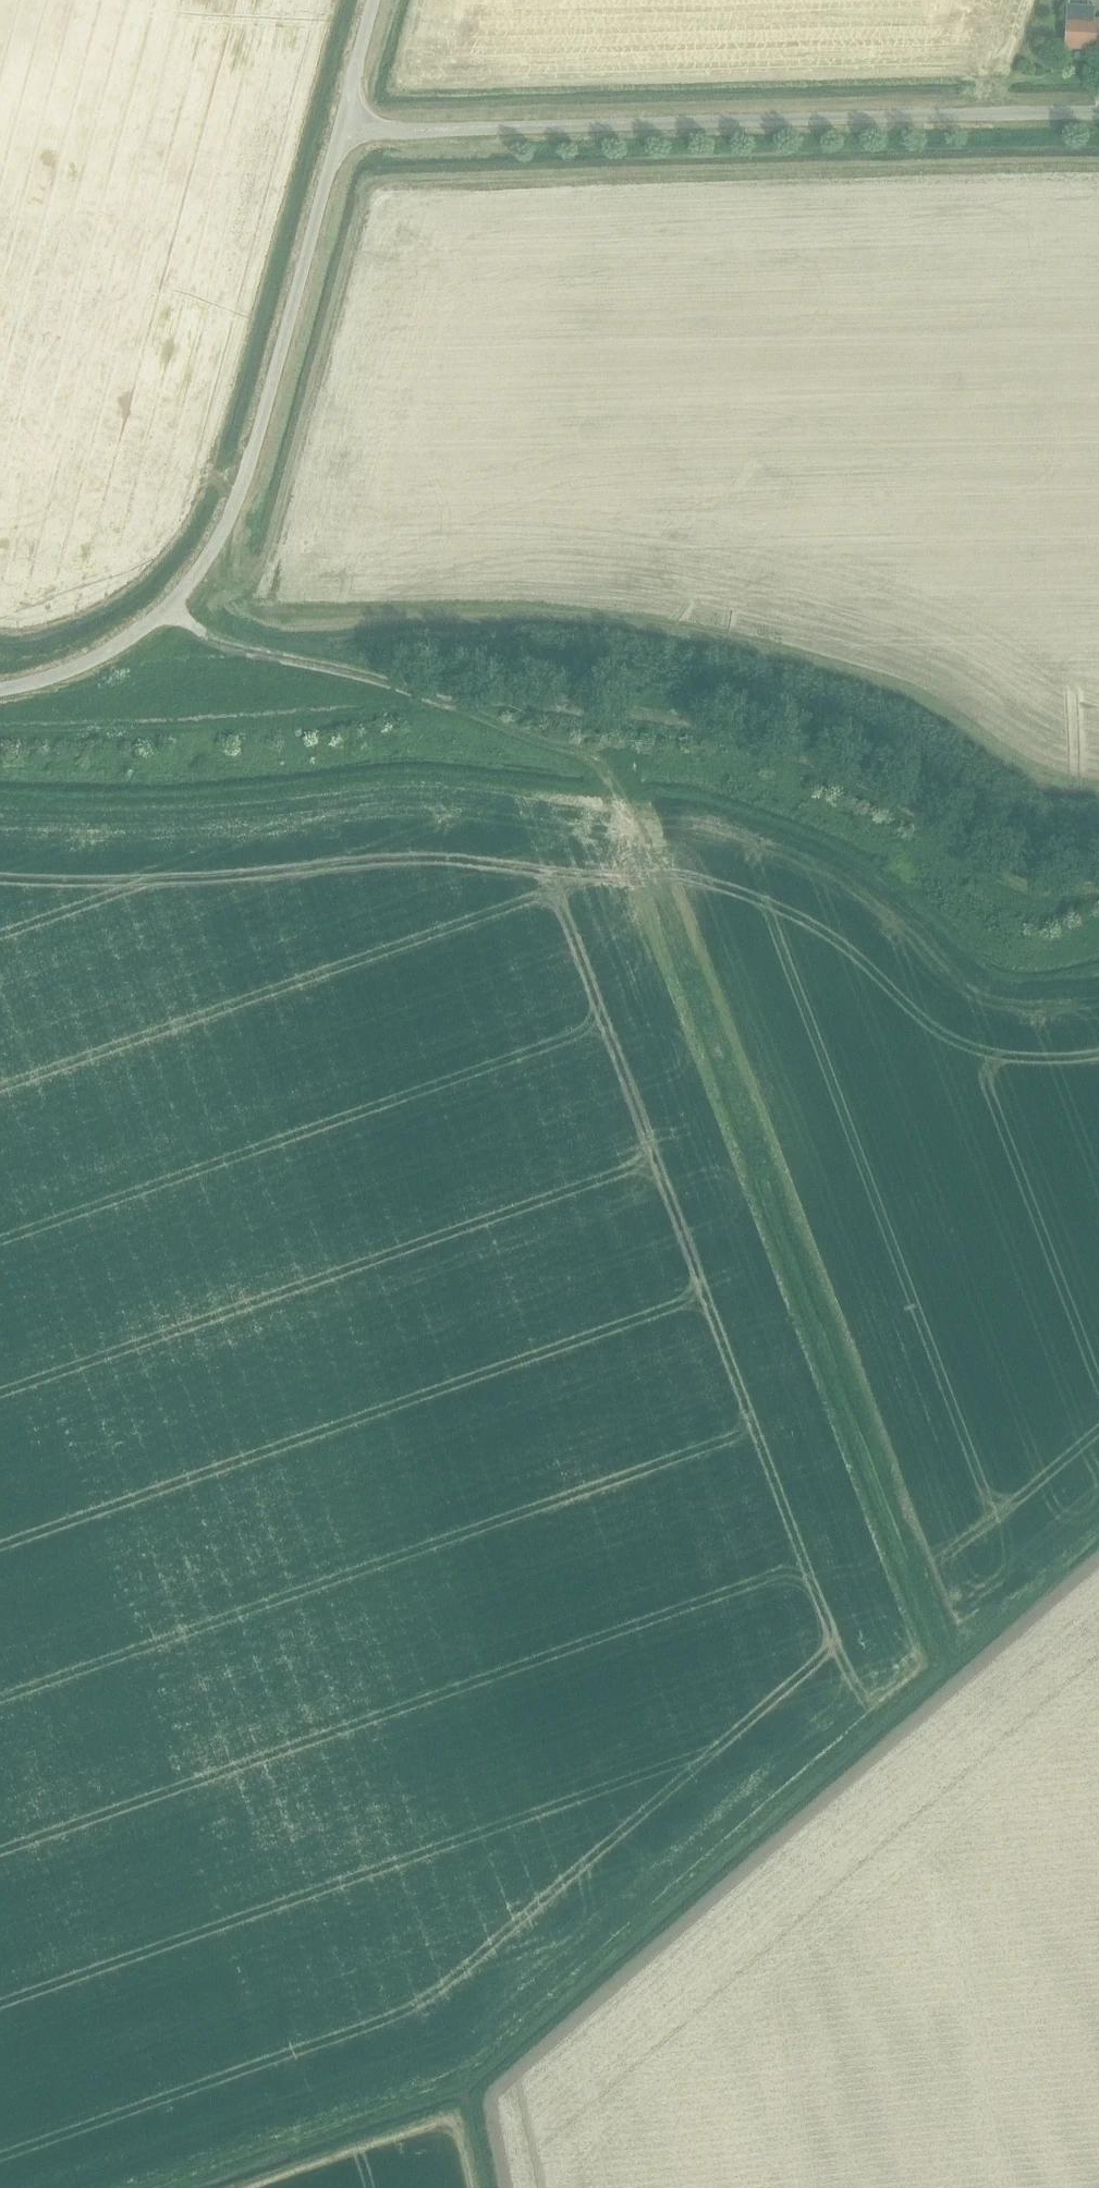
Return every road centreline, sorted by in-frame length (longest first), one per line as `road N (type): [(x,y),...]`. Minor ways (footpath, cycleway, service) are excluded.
road 1 (unclassified): [(1098,115),(341,125)]
road 2 (unclassified): [(0,685),(70,666),(171,604),(224,520),(341,125)]
road 3 (track): [(586,759),(430,686),(213,635),(171,604)]
road 4 (unclassified): [(341,125),(375,0)]

